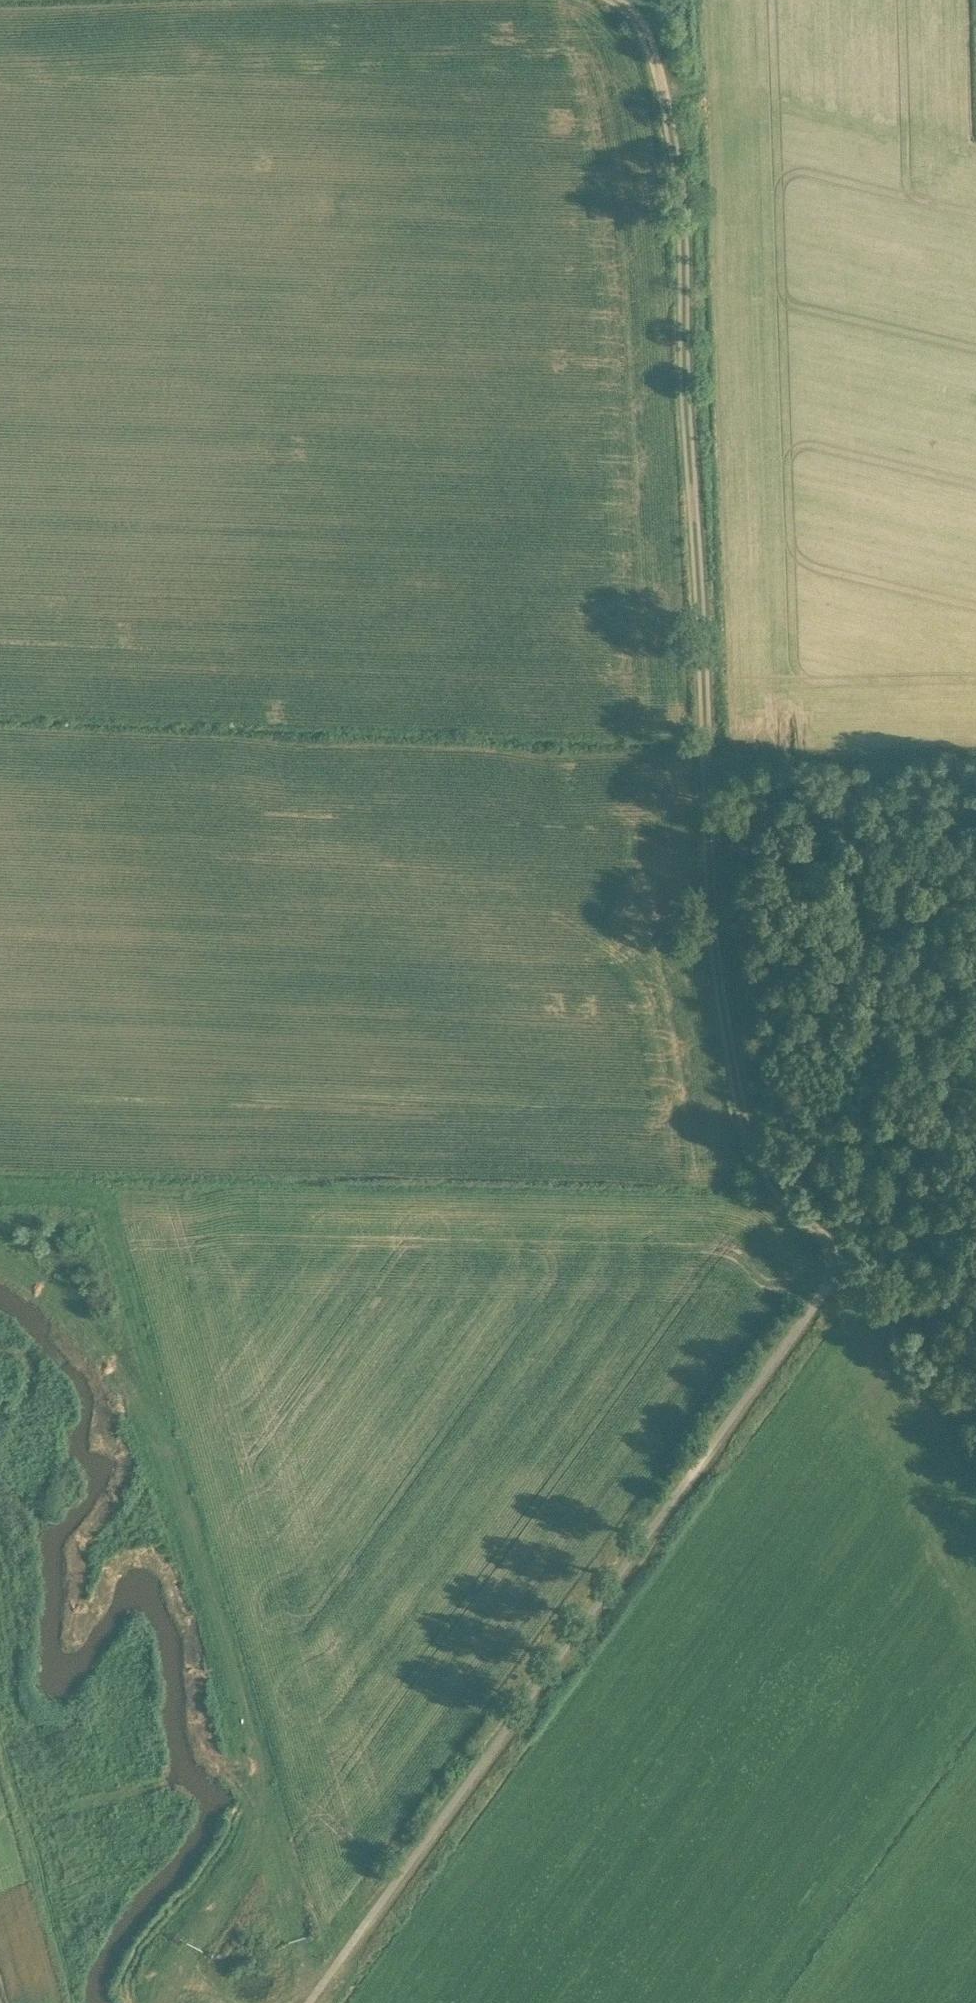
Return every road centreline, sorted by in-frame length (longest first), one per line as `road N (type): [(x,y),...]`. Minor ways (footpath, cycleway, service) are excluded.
road 1 (track): [(617,0),(664,66),(682,150),(713,905),(747,1121),(771,1179),(852,1264)]

